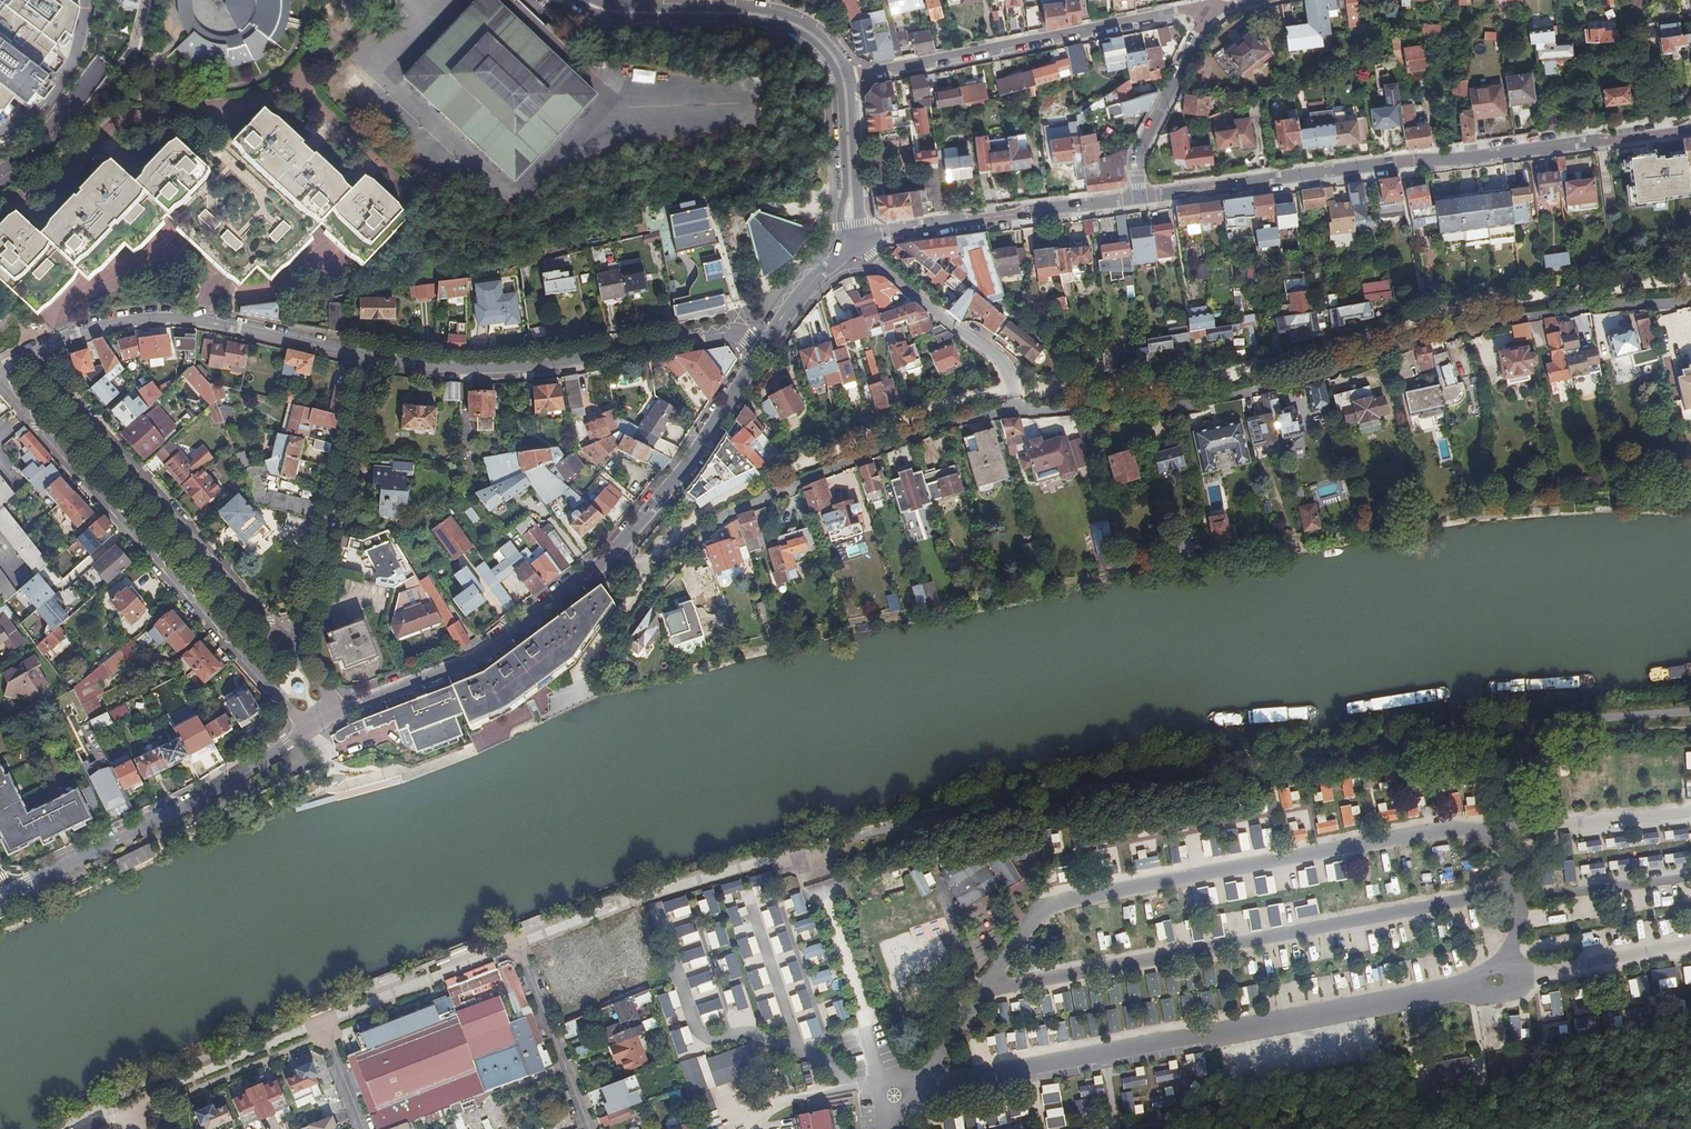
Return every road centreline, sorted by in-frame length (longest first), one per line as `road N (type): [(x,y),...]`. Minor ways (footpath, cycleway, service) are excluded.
road 1 (track): [(1047,905),(908,1090),(1690,945)]
road 2 (track): [(984,992),(1482,898),(1690,878)]
road 3 (residential): [(1017,408),(1185,408),(1499,321),(1690,302)]
road 4 (track): [(1047,905),(1452,830),(1690,811)]
road 5 (residential): [(759,351),(677,477),(607,558),(469,660),(342,710)]
road 6 (residential): [(1690,127),(1139,201)]
road 7 (residential): [(650,597),(723,518),(925,431),(1017,408)]
road 8 (residential): [(759,351),(736,332),(480,369),(366,356)]
road 9 (residential): [(342,710),(239,778),(3,896)]
road 10 (residential): [(366,356),(161,317),(61,339),(0,371)]
road 11 (residential): [(342,710),(296,653),(366,356)]
road 12 (residential): [(843,80),(1208,9)]
road 13 (residential): [(293,82),(248,101),(118,120),(59,183),(17,196),(0,212)]
road 14 (residential): [(1139,201),(849,239)]
road 15 (residential): [(583,0),(611,11),(776,18),(818,40),(843,80)]
road 16 (residential): [(849,239),(1003,363),(1017,408)]
road 17 (residential): [(1208,9),(1139,154),(1139,201)]
road 18 (residential): [(517,942),(588,1128)]
road 19 (residential): [(843,80),(849,239)]
road 20 (track): [(1514,977),(1509,958),(1521,913),(1511,894),(1514,874),(1487,832)]
road 21 (residential): [(293,82),(396,186)]
road 22 (residential): [(849,239),(759,351)]

